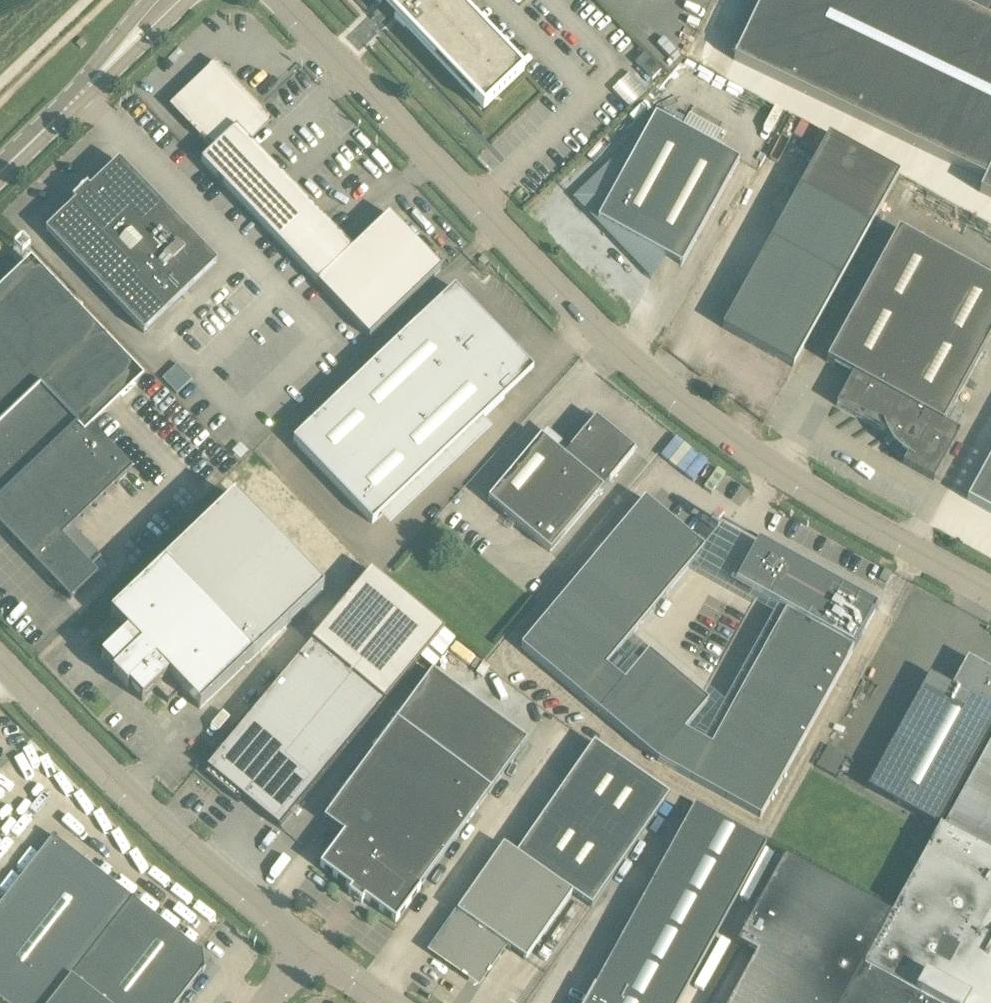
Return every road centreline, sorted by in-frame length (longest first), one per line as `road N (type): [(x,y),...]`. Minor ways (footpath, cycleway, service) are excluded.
road 1 (unclassified): [(990,593),(810,494),(652,375),(520,251),(289,0)]
road 2 (unclassified): [(317,956),(227,885),(0,658)]
road 3 (tertiary): [(0,172),(177,0)]

